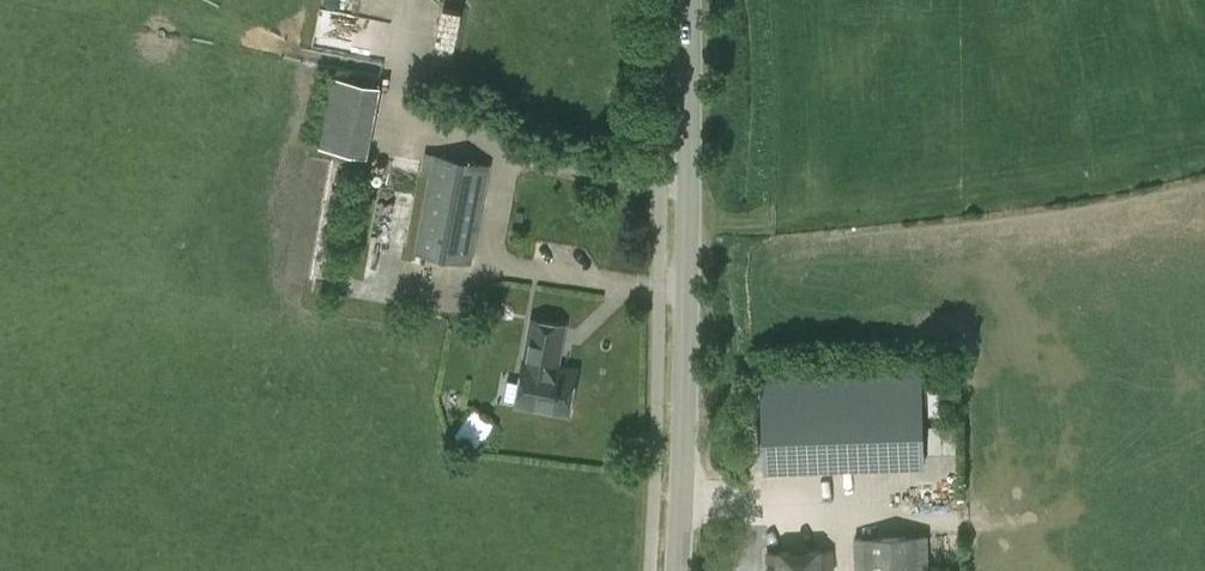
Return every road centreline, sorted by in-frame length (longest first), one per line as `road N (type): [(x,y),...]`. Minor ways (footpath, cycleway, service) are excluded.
road 1 (tertiary): [(680,570),(685,0)]

